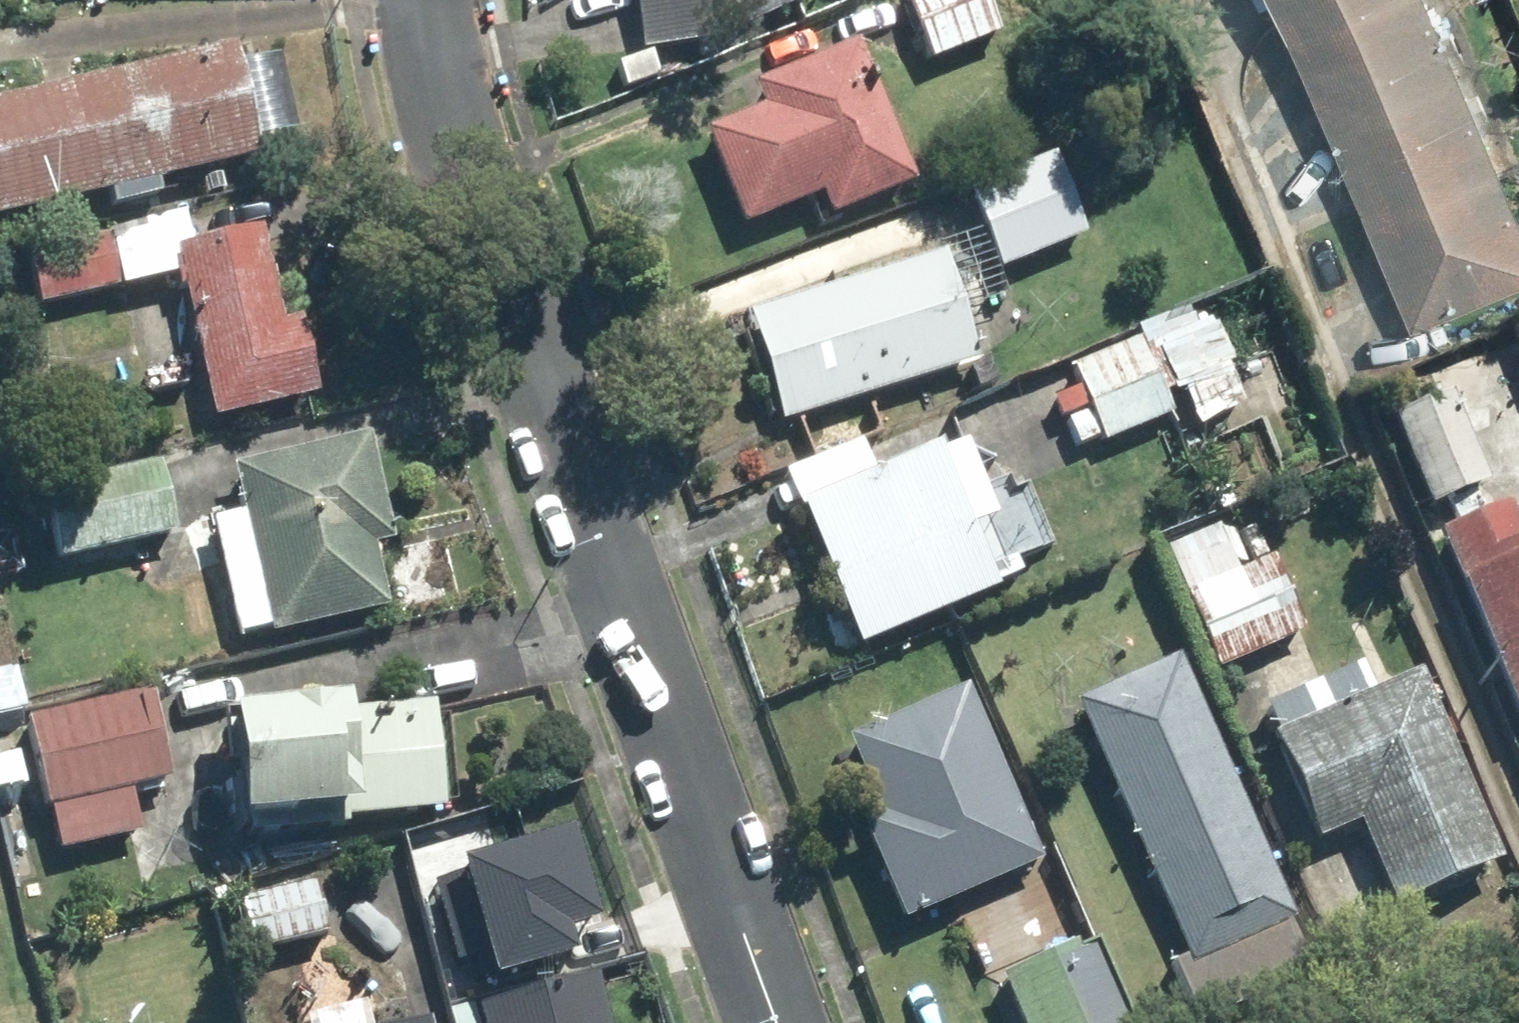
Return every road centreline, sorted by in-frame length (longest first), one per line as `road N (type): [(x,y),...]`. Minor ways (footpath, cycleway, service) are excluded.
road 1 (residential): [(774,1022),(446,122),(426,0)]

